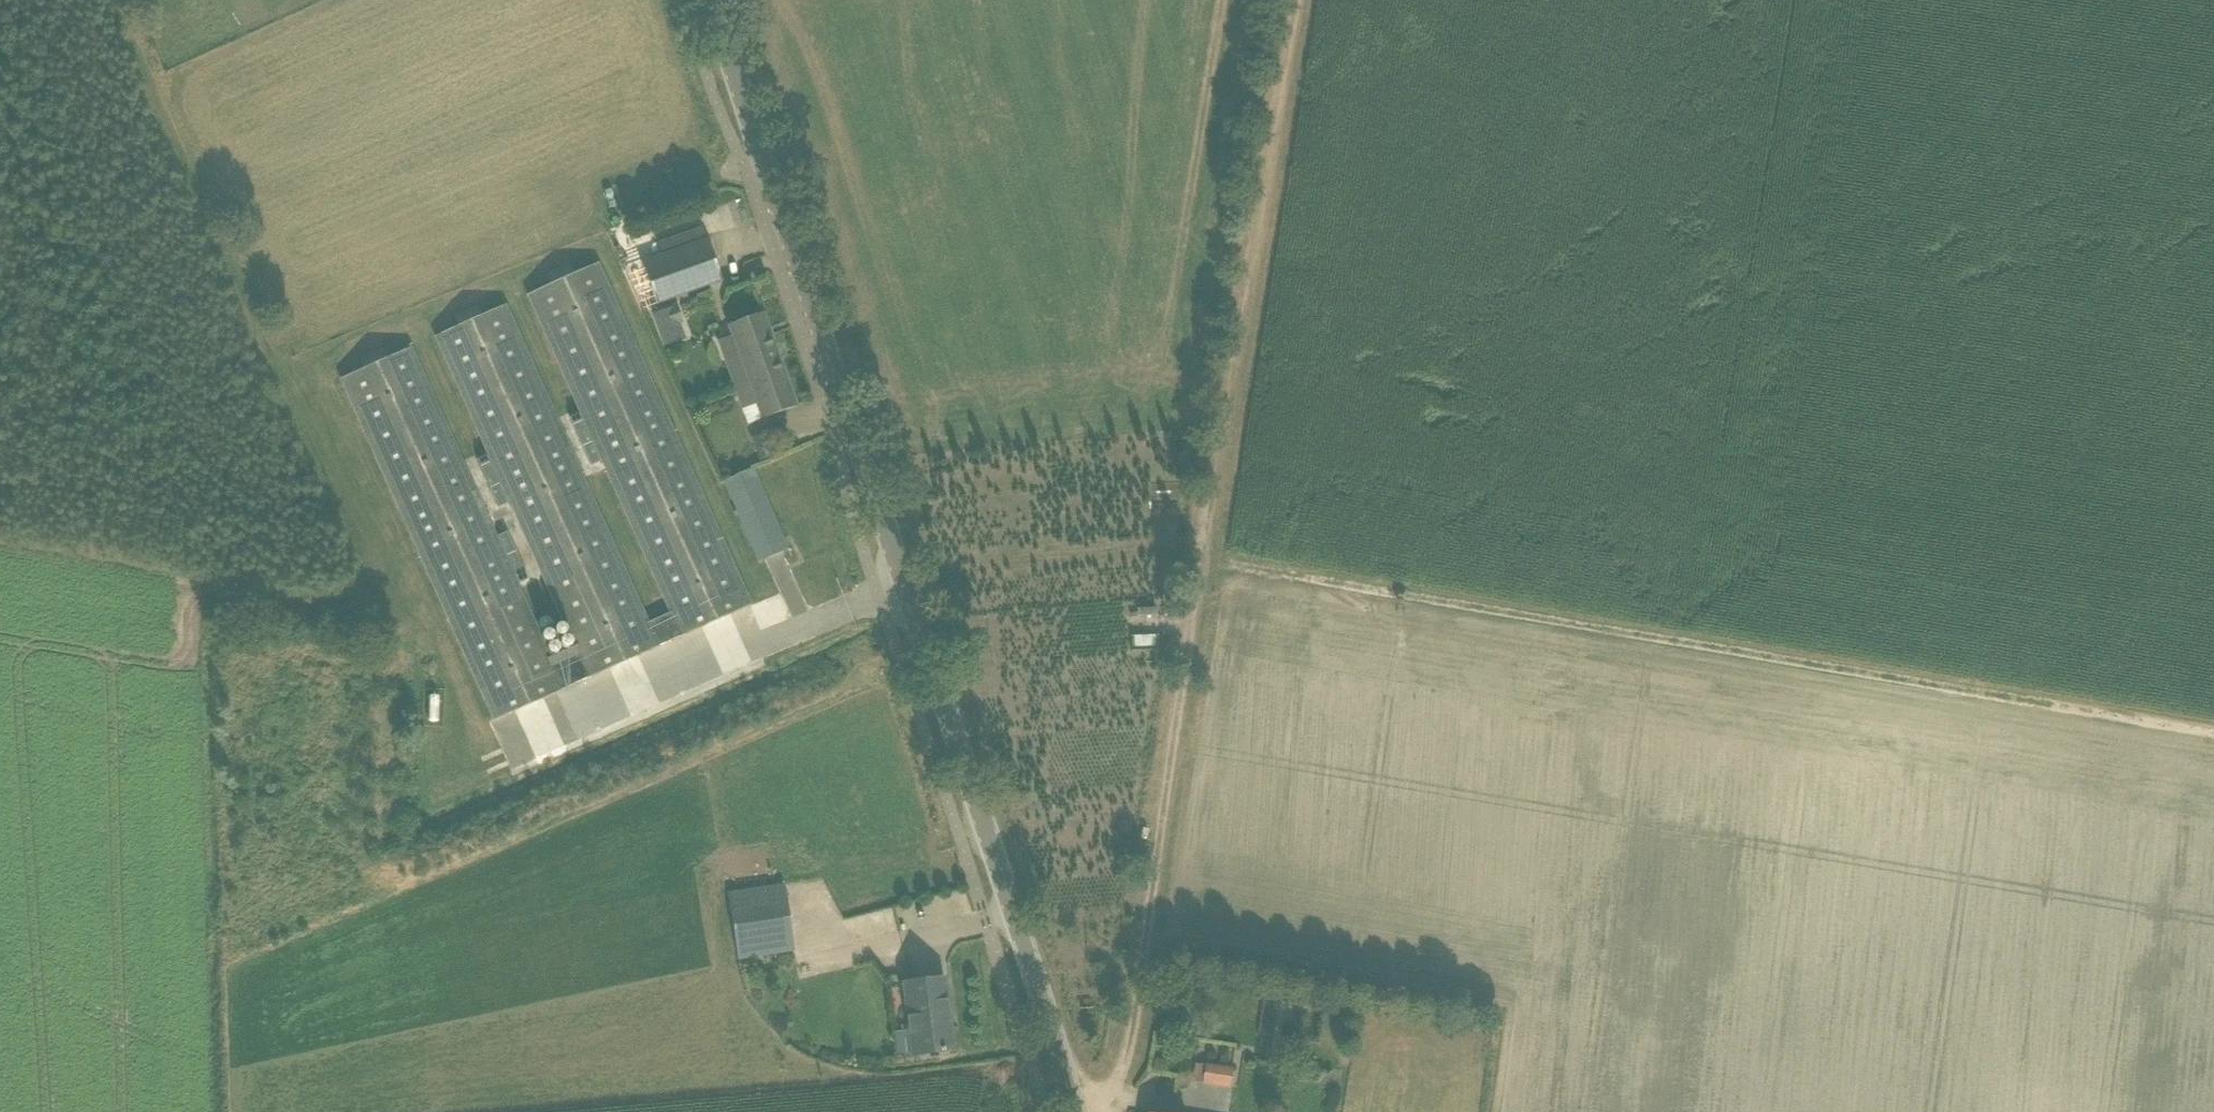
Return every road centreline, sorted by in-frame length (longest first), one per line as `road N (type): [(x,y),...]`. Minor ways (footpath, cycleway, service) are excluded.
road 1 (tertiary): [(1072,1111),(707,0)]
road 2 (track): [(1086,1111),(1103,1105),(1125,1076),(1293,0)]
road 3 (track): [(282,353),(108,0)]

